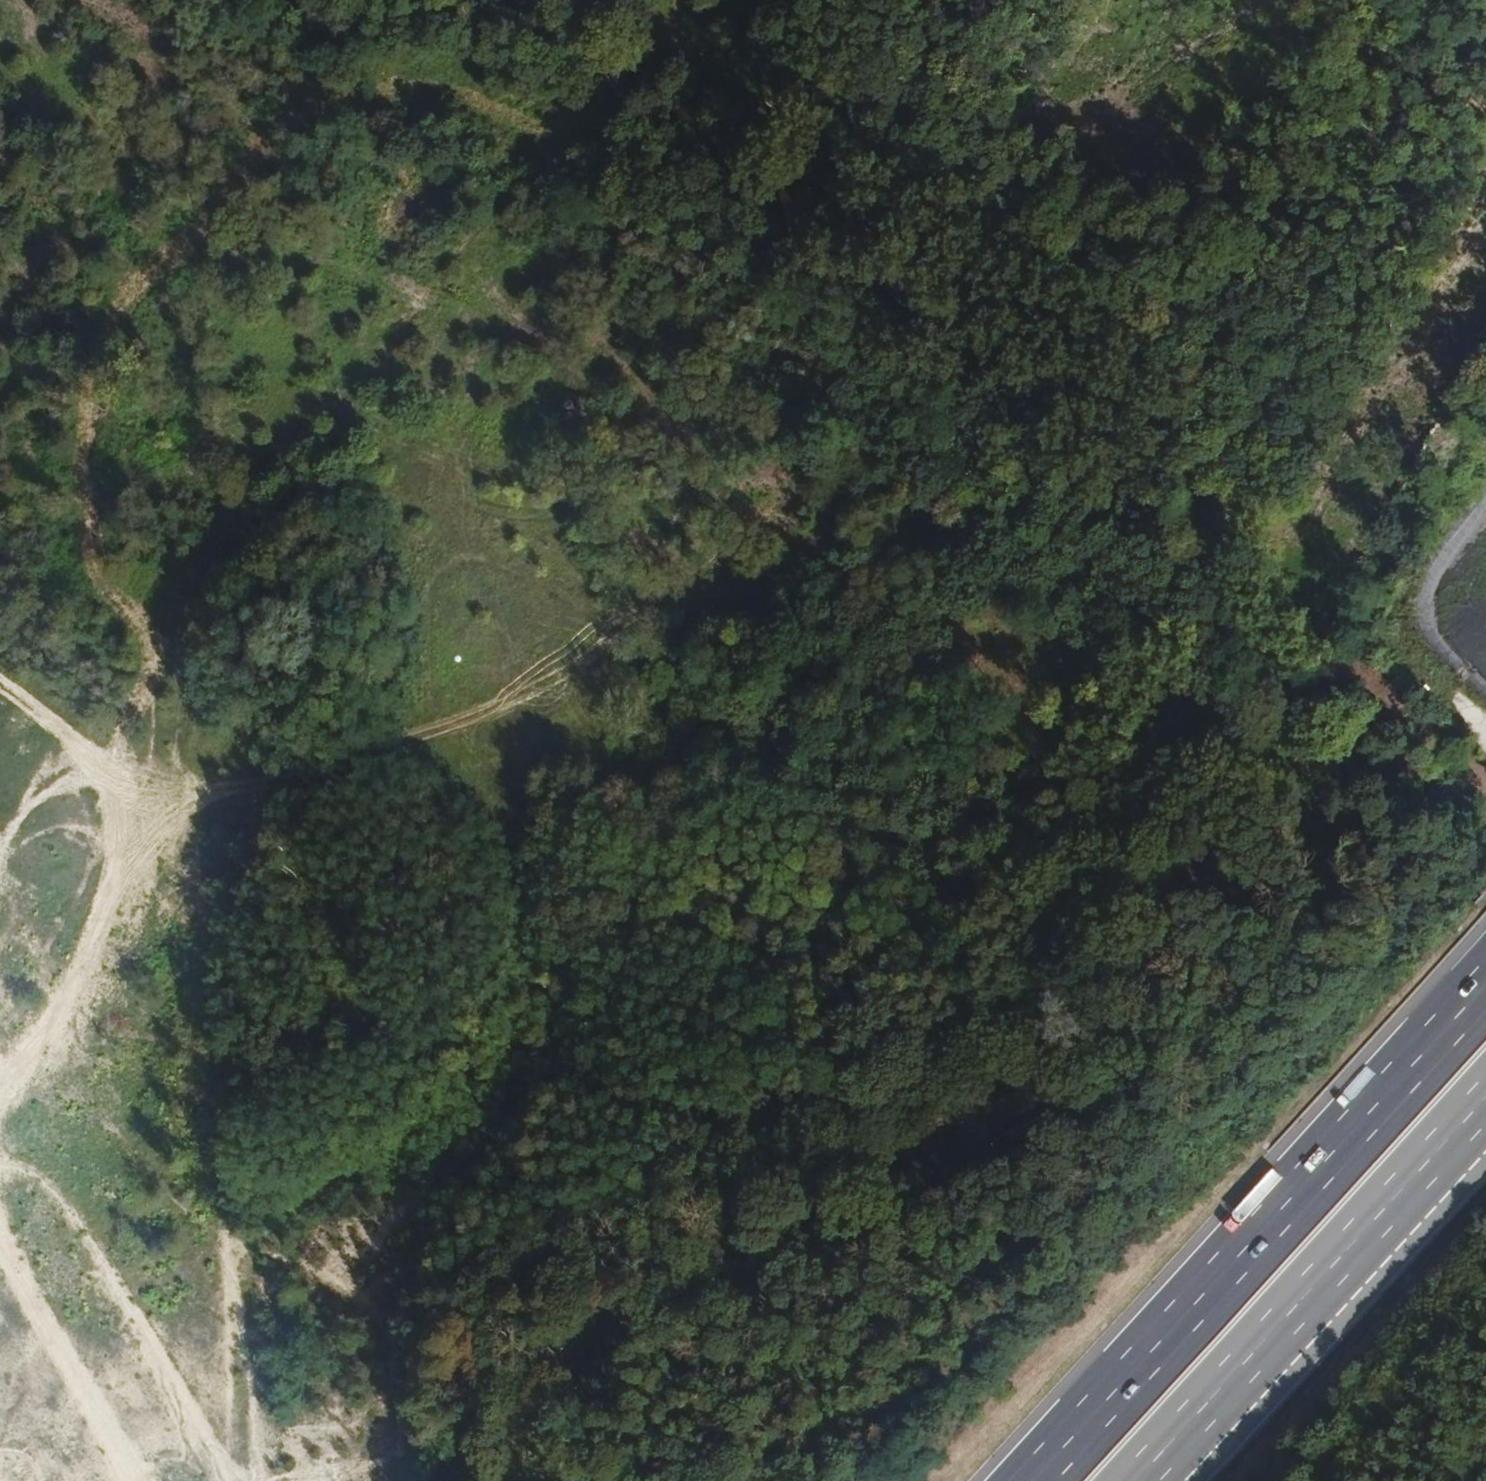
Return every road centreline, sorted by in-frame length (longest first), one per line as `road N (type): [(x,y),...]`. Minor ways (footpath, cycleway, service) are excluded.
road 1 (motorway): [(1485,984),(1033,1480)]
road 2 (motorway): [(1148,1480),(1485,1110)]

